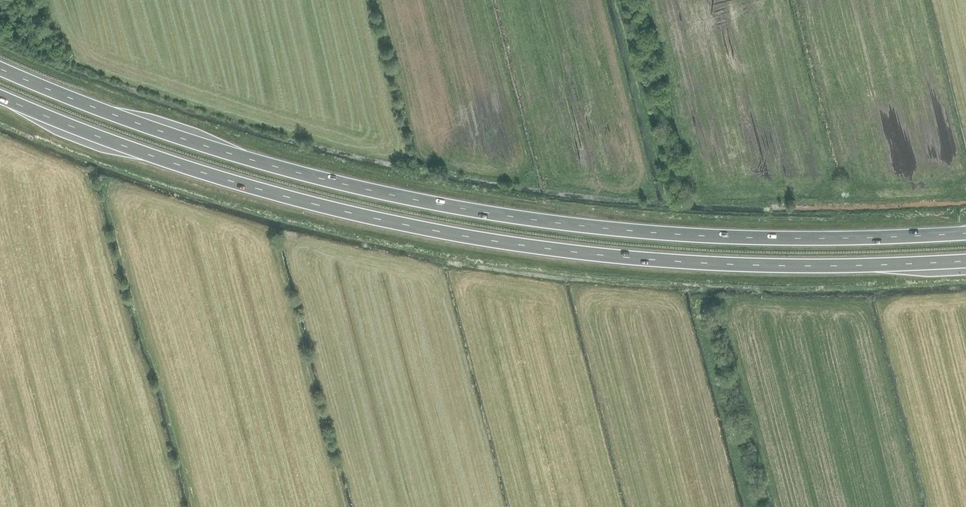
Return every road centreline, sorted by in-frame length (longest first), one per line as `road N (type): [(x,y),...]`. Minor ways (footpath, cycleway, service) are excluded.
road 1 (trunk): [(0,97),(170,163),(455,236),(684,263),(965,262)]
road 2 (trunk): [(965,234),(686,235),(459,209),(177,137),(0,70)]

